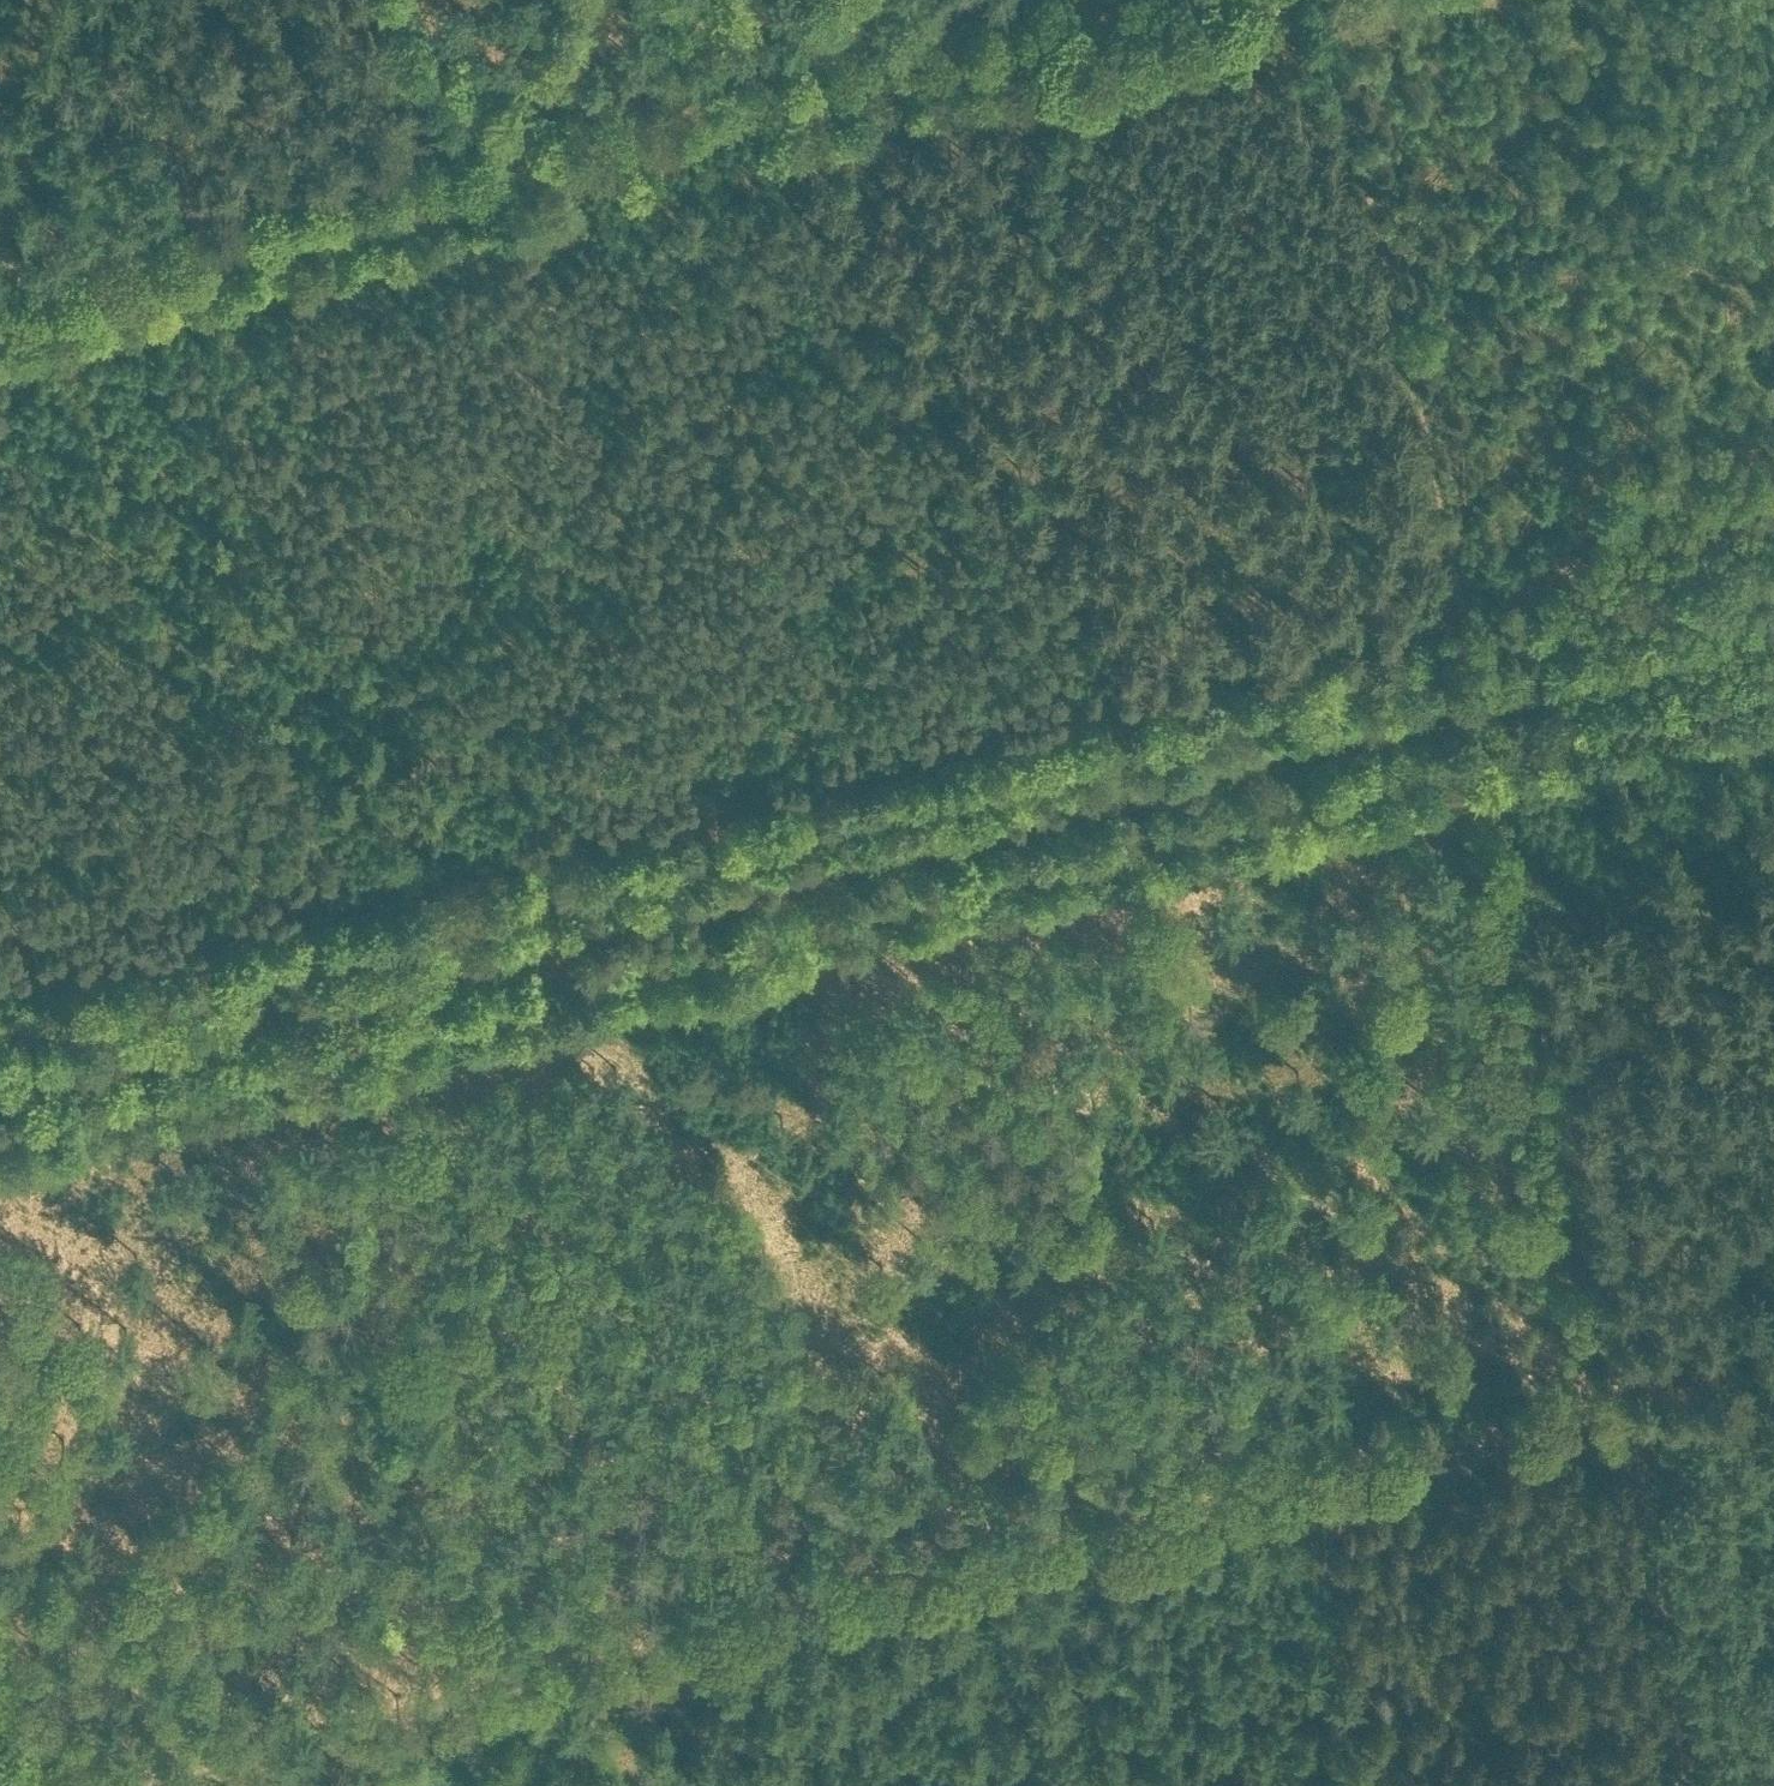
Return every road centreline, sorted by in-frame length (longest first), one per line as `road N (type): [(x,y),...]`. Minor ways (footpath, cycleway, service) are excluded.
road 1 (track): [(1690,1785),(1638,1408),(1333,0)]
road 2 (track): [(1773,1378),(119,1785)]
road 3 (track): [(1171,0),(0,317)]
road 4 (track): [(0,1554),(56,1785)]

